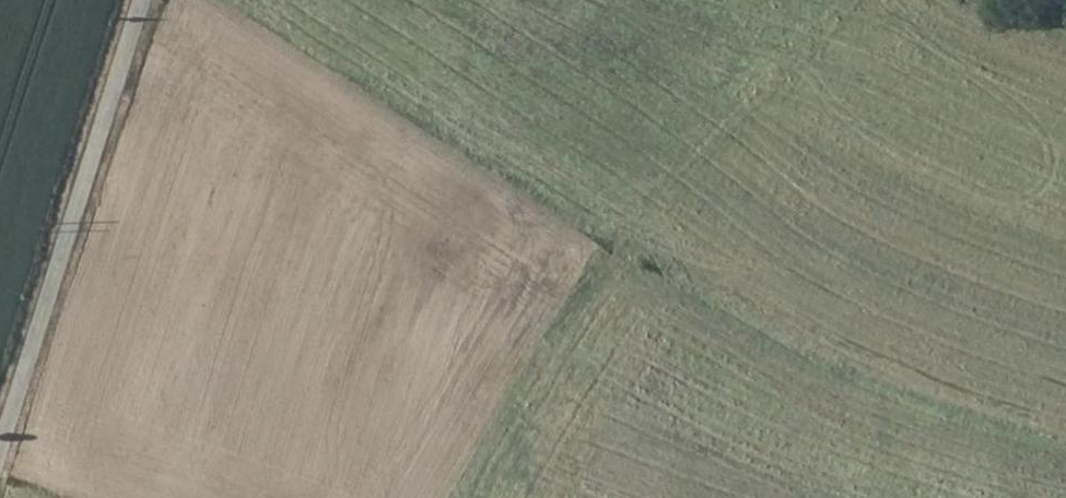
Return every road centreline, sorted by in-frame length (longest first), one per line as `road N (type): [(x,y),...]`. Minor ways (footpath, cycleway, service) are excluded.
road 1 (track): [(1065,459),(766,348),(192,0)]
road 2 (unclassified): [(0,440),(141,0)]
road 3 (track): [(616,257),(469,497)]

